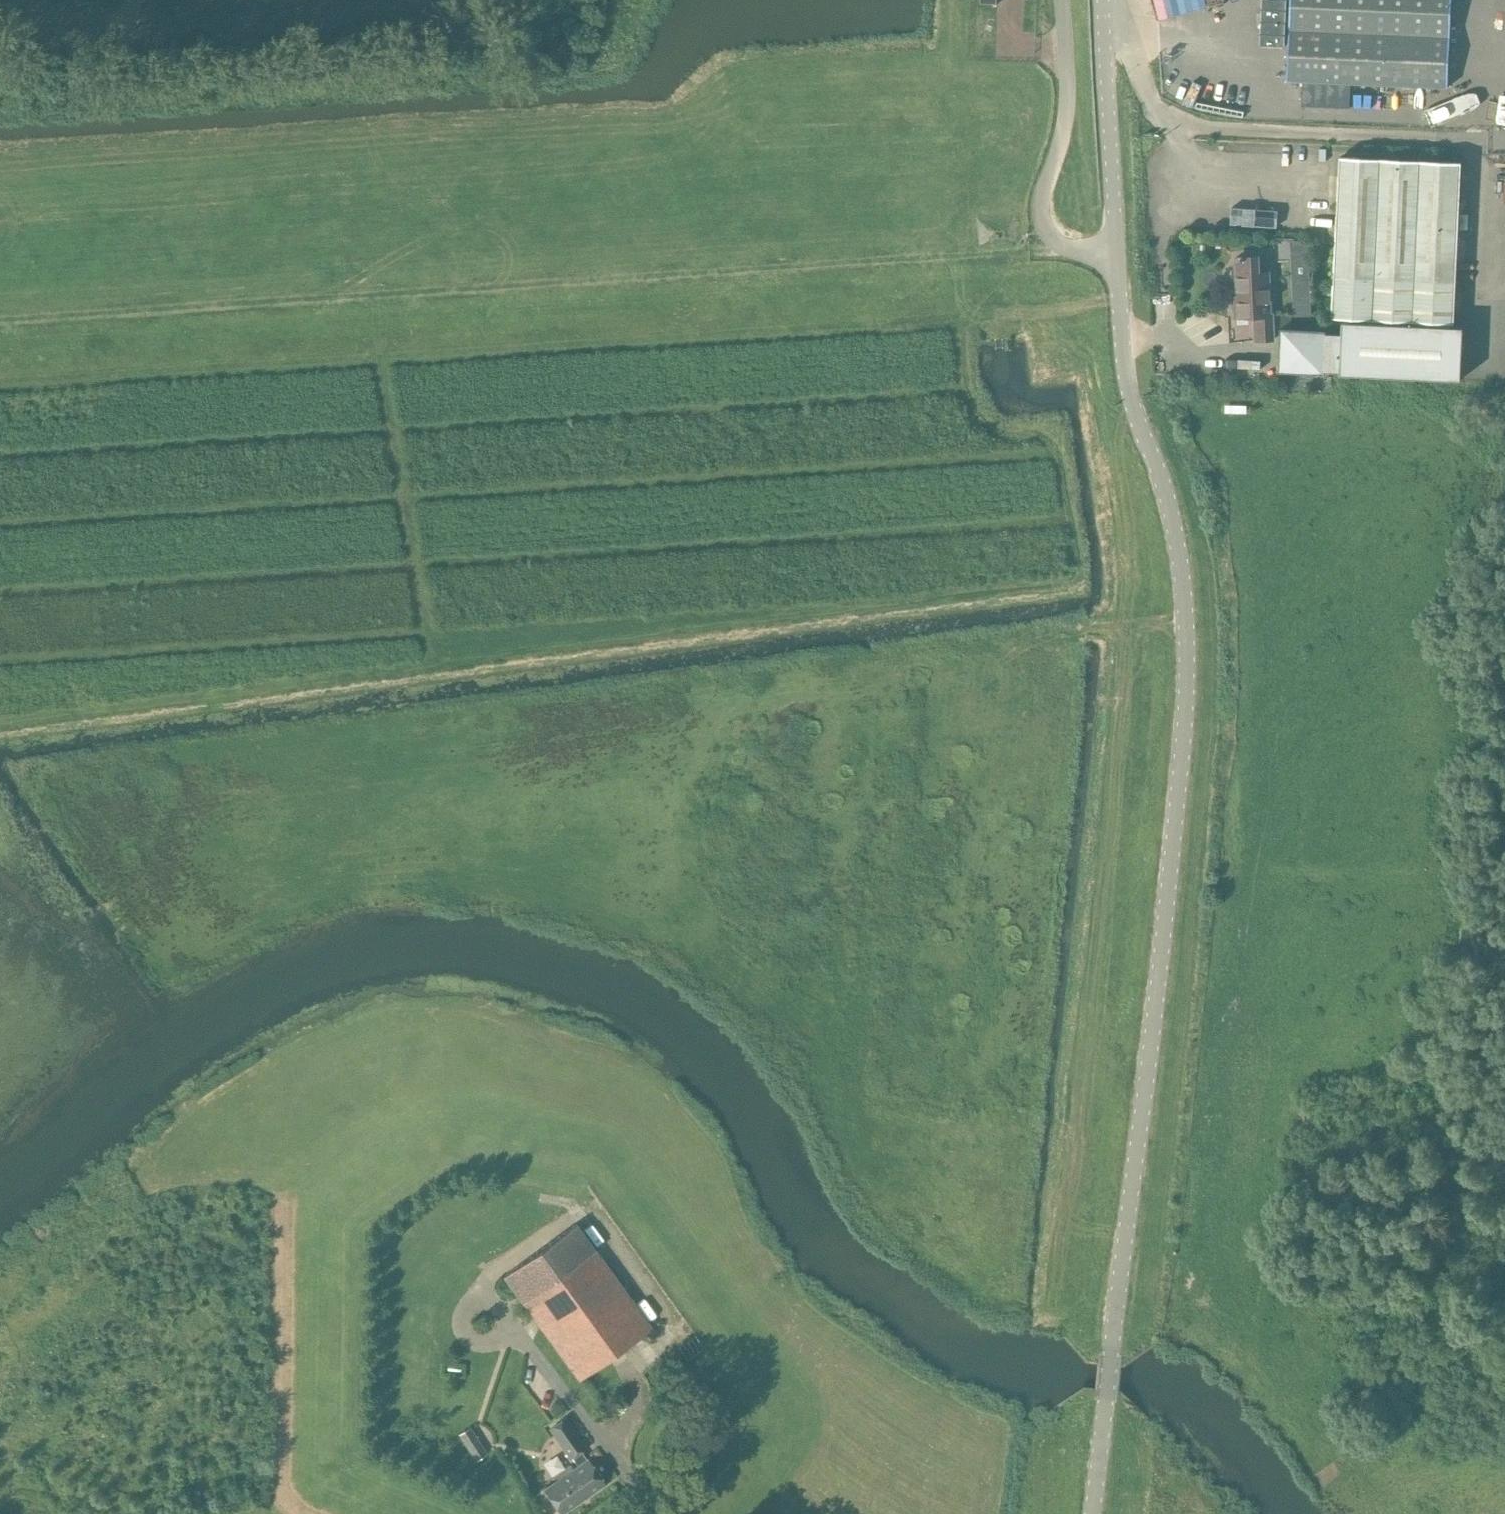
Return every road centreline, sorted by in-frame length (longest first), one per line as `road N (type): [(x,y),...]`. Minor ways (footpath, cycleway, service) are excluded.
road 1 (unclassified): [(1090,1513),(1154,1037),(1187,652),(1177,527),(1130,400),(1117,254)]
road 2 (track): [(0,322),(1021,252)]
road 3 (unclassified): [(1117,254),(1065,249),(1039,218),(1067,95),(1064,0)]
road 4 (unclassified): [(1117,254),(1103,0)]

